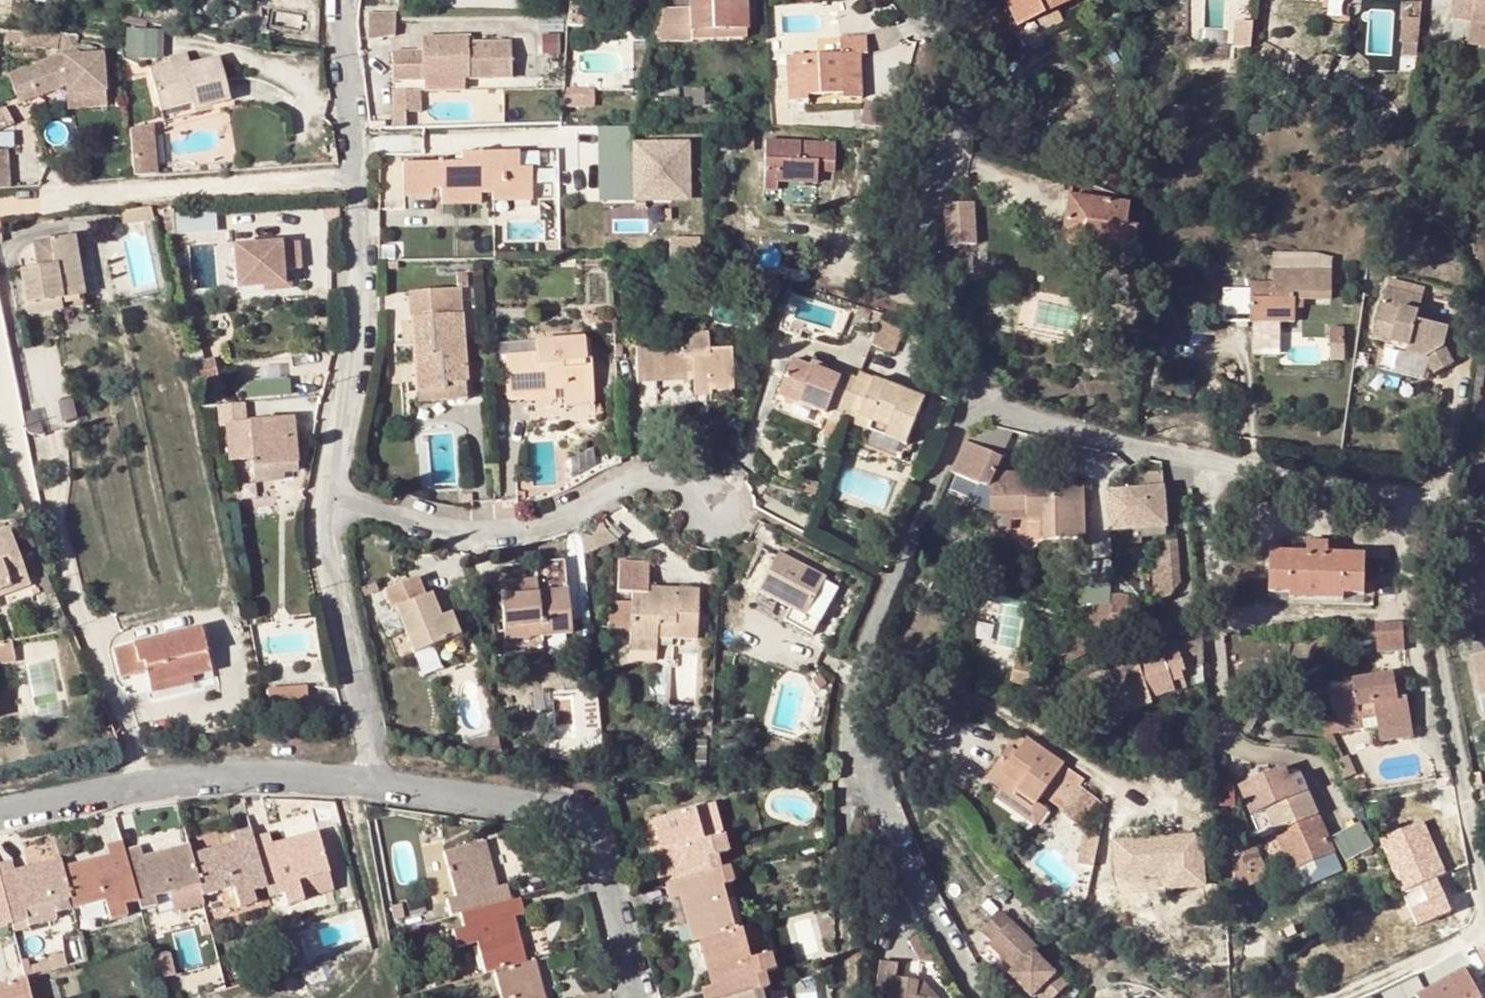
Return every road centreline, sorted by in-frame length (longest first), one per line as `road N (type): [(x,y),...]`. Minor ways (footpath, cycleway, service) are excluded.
road 1 (residential): [(981,407),(890,603),(879,740),(902,837),(987,997)]
road 2 (residential): [(981,407),(1152,451),(1454,509)]
road 3 (residential): [(910,0),(921,99),(902,169),(981,407)]
road 4 (residential): [(714,510),(688,486),(623,480),(554,515),(463,525),(325,496)]
road 5 (residential): [(373,780),(579,817),(628,997)]
road 6 (residential): [(0,812),(254,773),(373,780)]
road 7 (residential): [(0,206),(358,174)]
road 8 (residential): [(1484,854),(1455,739),(1442,587),(1454,509)]
road 9 (residential): [(325,496),(348,377),(363,217),(358,174)]
road 10 (residential): [(373,780),(326,537),(325,496)]
road 11 (residential): [(1352,997),(1475,937),(1484,895)]
road 12 (residential): [(358,174),(345,0)]

